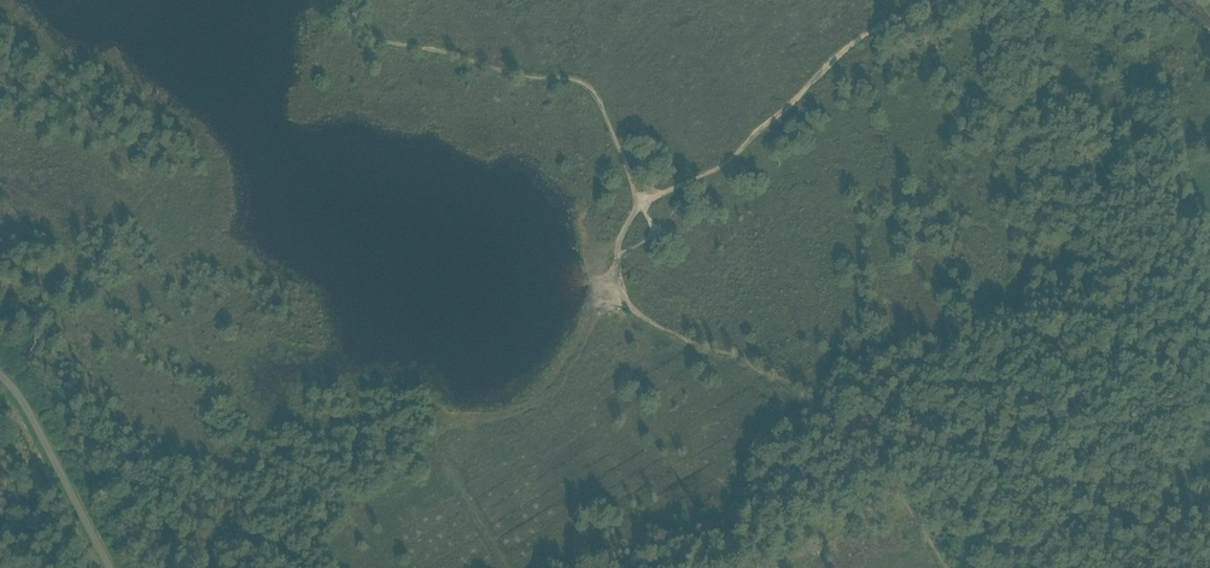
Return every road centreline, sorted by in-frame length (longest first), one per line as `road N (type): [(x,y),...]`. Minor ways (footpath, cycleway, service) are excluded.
road 1 (track): [(355,0),(368,35),(590,88),(640,206)]
road 2 (track): [(704,567),(744,557),(765,506),(859,439)]
road 3 (track): [(950,567),(859,439)]
road 4 (track): [(511,567),(437,447),(438,432)]

